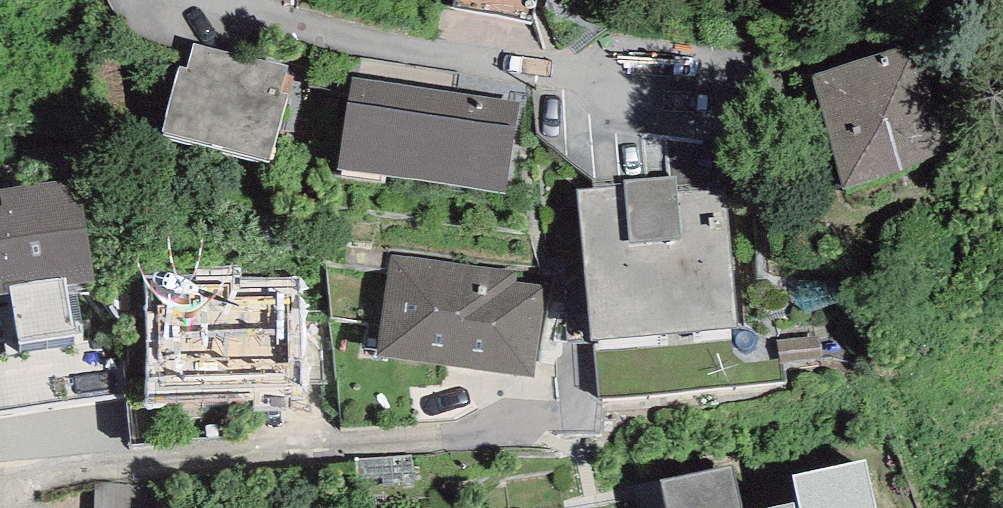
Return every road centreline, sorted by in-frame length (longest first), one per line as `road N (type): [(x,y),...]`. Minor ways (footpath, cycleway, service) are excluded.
road 1 (residential): [(165,0),(259,32),(749,97)]

